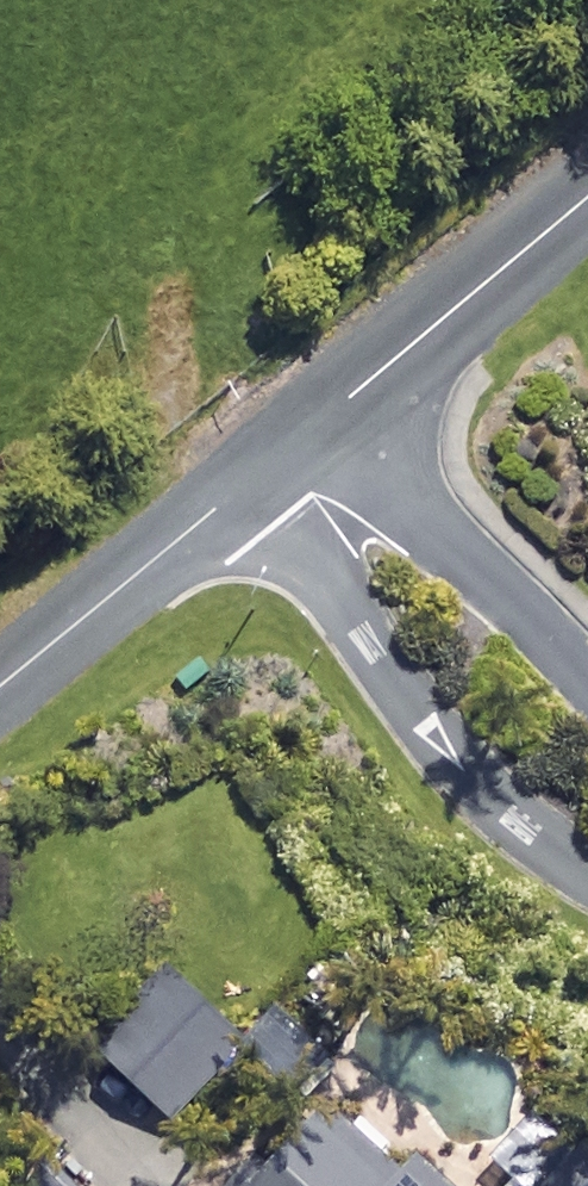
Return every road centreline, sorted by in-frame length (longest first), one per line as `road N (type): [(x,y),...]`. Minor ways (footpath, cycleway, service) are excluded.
road 1 (residential): [(587,873),(492,809),(424,727),(320,556),(292,448)]
road 2 (unclassified): [(587,205),(292,448)]
road 3 (residential): [(292,448),(411,512),(545,632),(587,682)]
road 4 (unclassified): [(292,448),(0,687)]

